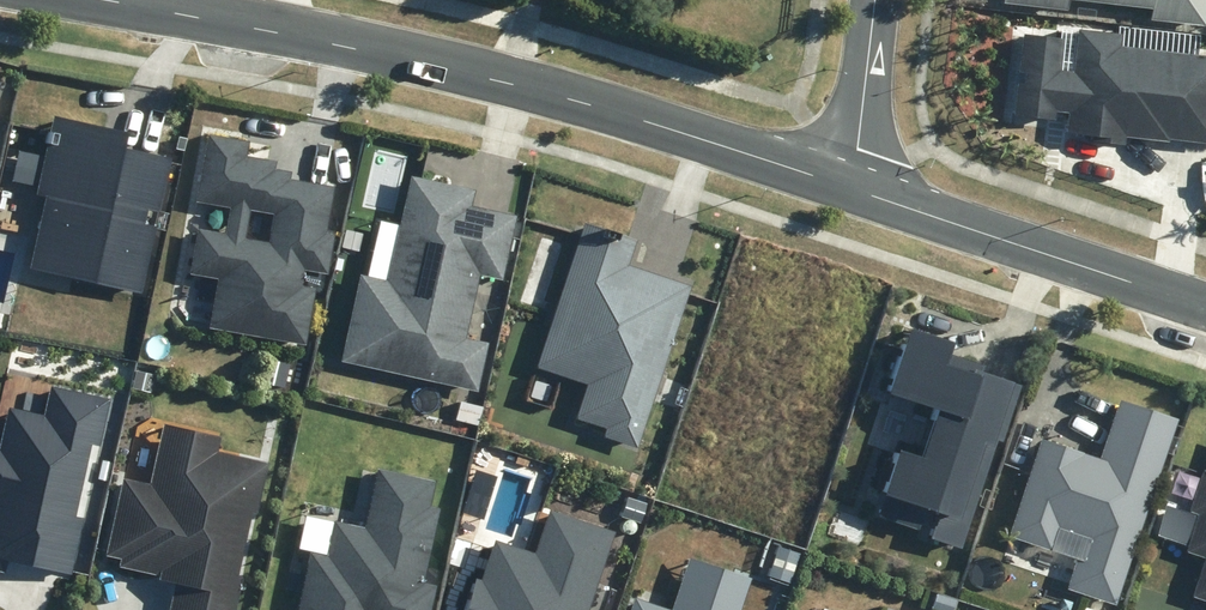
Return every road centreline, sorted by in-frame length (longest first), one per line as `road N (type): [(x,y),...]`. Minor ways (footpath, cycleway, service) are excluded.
road 1 (tertiary): [(851,191),(510,86),(109,0)]
road 2 (tertiary): [(1205,308),(851,191)]
road 3 (residential): [(875,0),(851,191)]

